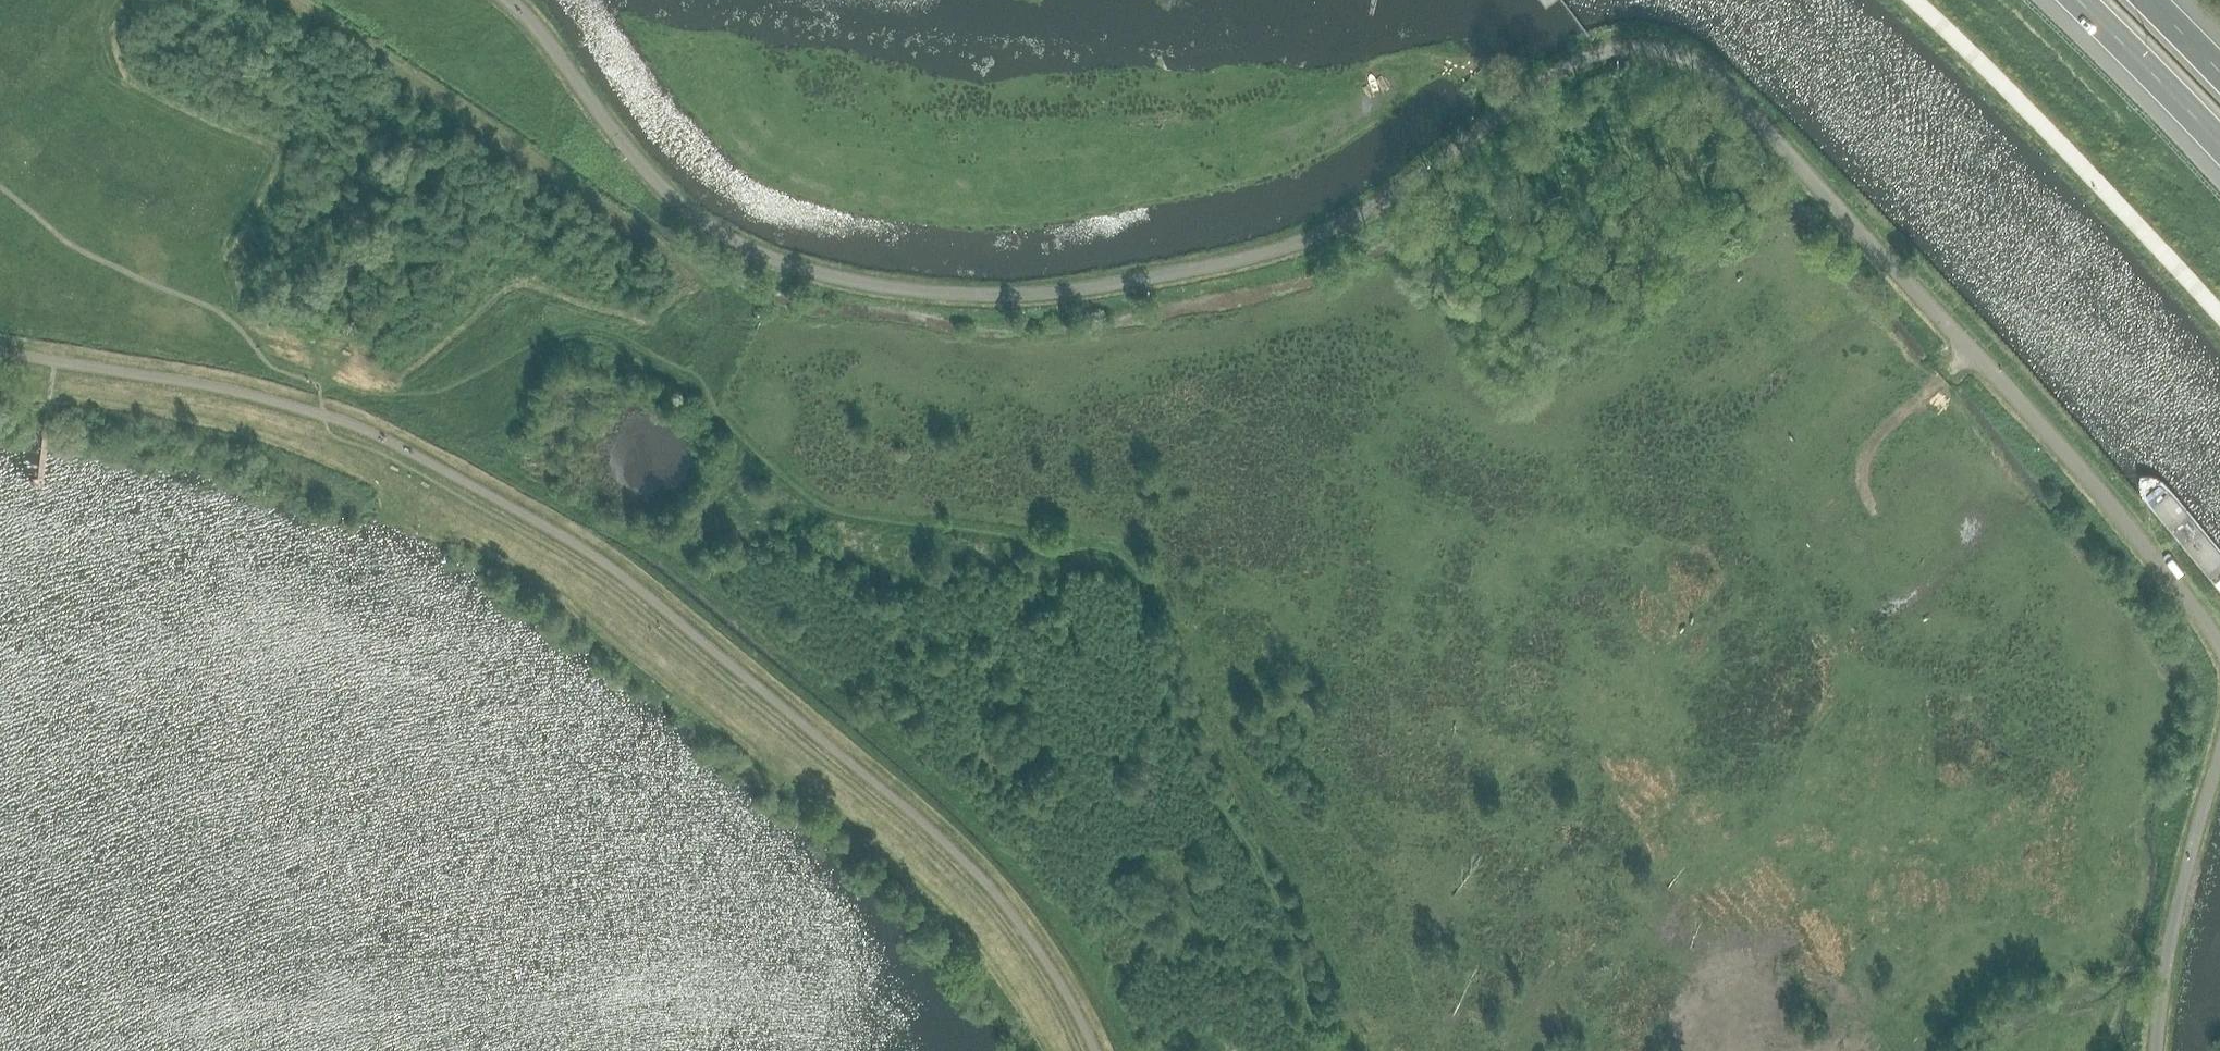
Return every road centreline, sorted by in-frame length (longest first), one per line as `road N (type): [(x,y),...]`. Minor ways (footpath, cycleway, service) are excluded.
road 1 (unclassified): [(2219,642),(2099,492),(1799,163),(1719,79),(1682,57),(1618,48),(1575,60),(1393,195),(1291,245),(1063,292),(940,295),(811,273),(698,219),(647,172),(510,0)]
road 2 (unclassified): [(2158,1050),(2181,899),(2219,756)]
road 3 (motorway): [(2077,0),(2219,149)]

